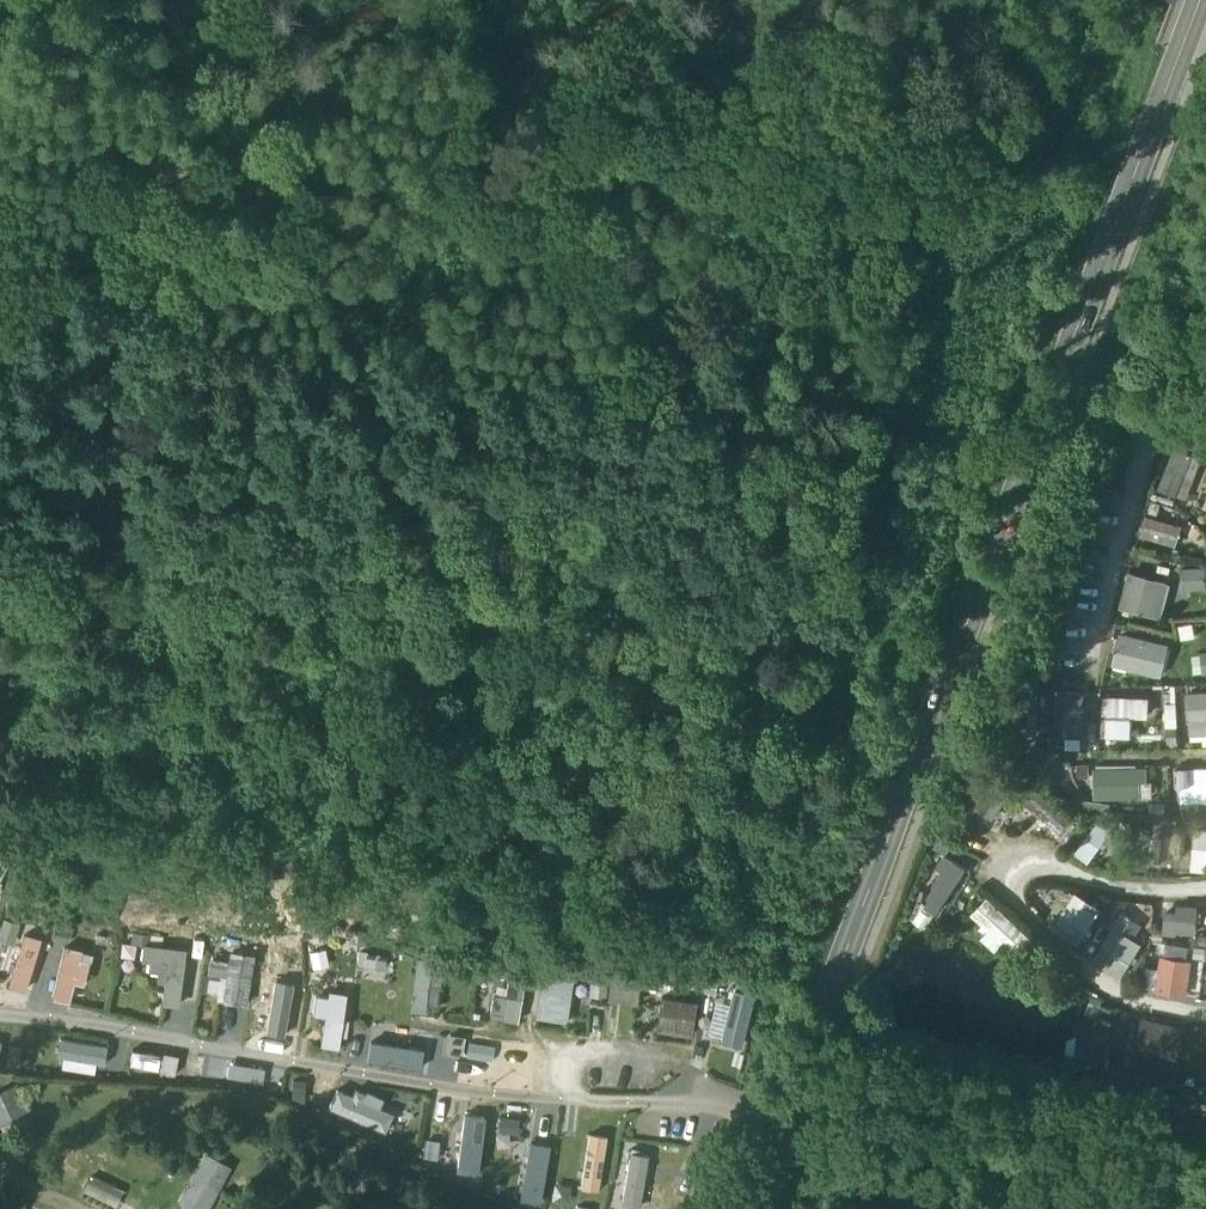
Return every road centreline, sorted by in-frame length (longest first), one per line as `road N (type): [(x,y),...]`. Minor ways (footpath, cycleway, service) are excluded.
road 1 (track): [(934,710),(891,698),(724,717),(679,705),(552,634),(378,604),(140,632),(79,134),(76,0)]
road 2 (secondary): [(745,1208),(1200,0)]
road 3 (track): [(79,134),(188,125),(286,91),(344,93),(483,141),(638,151),(675,166),(797,250),(844,324),(861,376),(864,430),(858,484),(764,635),(763,717)]
road 4 (track): [(784,1118),(719,1104),(539,1101),(0,1018)]

